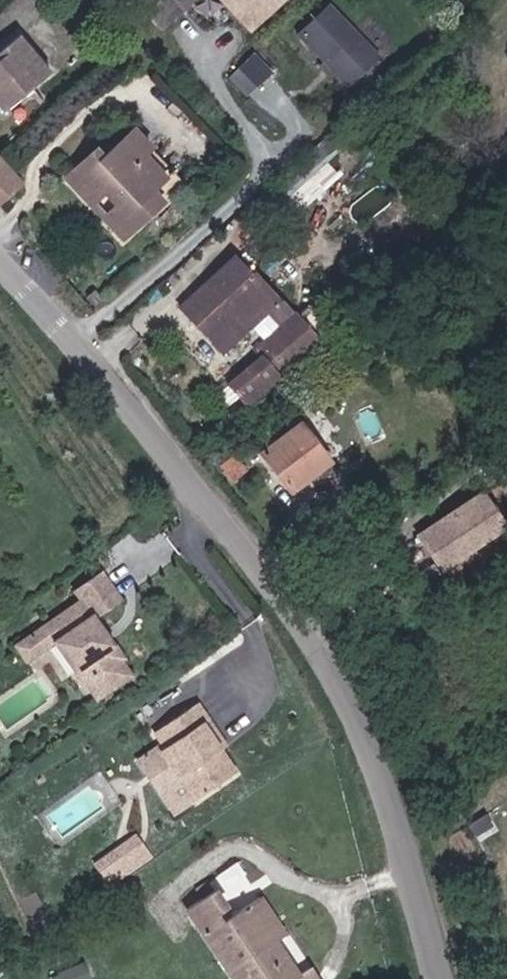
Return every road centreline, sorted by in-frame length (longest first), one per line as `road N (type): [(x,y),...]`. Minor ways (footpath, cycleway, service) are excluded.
road 1 (tertiary): [(439,978),(363,737),(304,634),(99,357),(0,260)]

